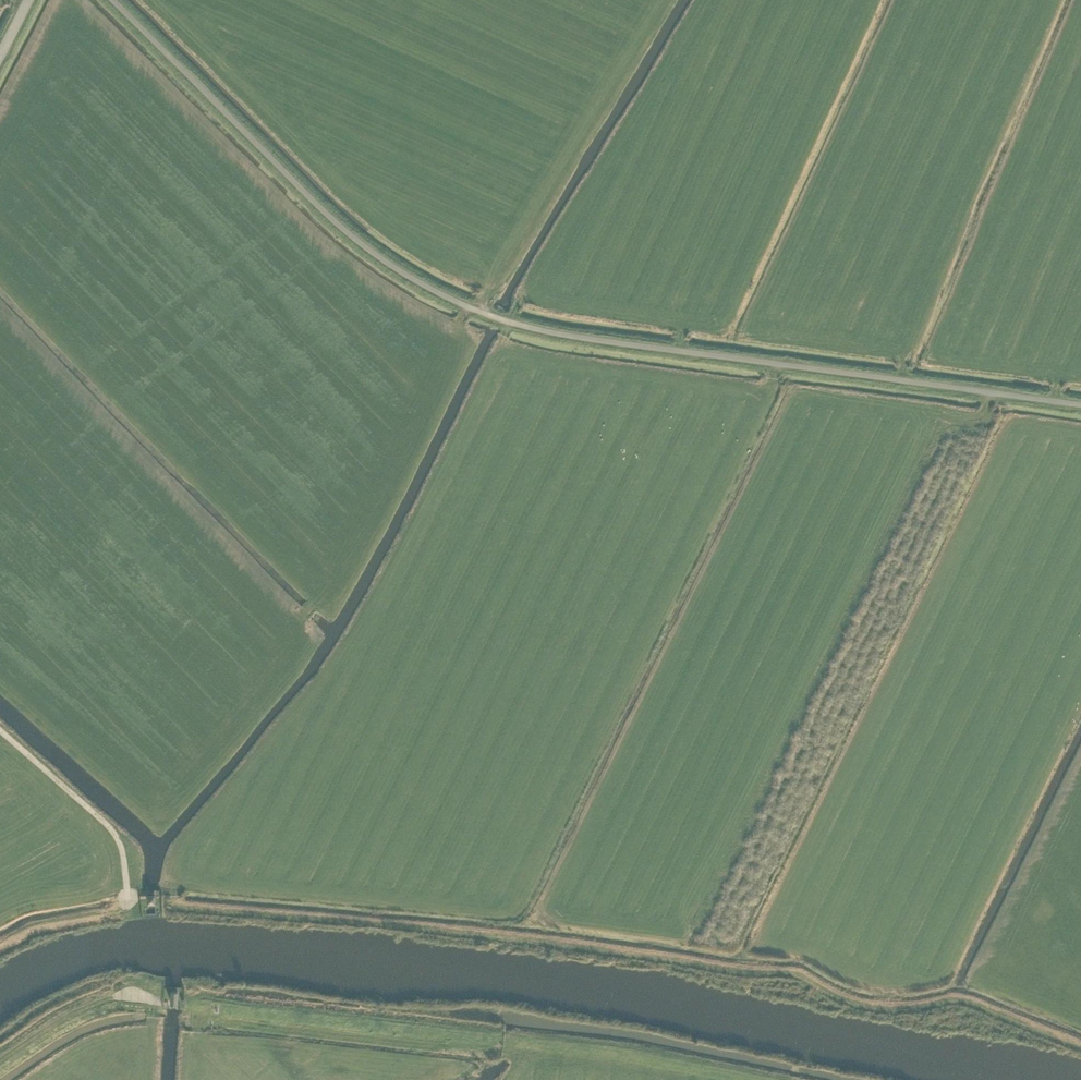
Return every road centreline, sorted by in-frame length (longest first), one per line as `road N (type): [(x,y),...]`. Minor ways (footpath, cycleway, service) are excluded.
road 1 (unclassified): [(1080,406),(588,341),(474,313),(407,278),(330,219),(109,0)]
road 2 (track): [(0,729),(120,842),(132,981)]

